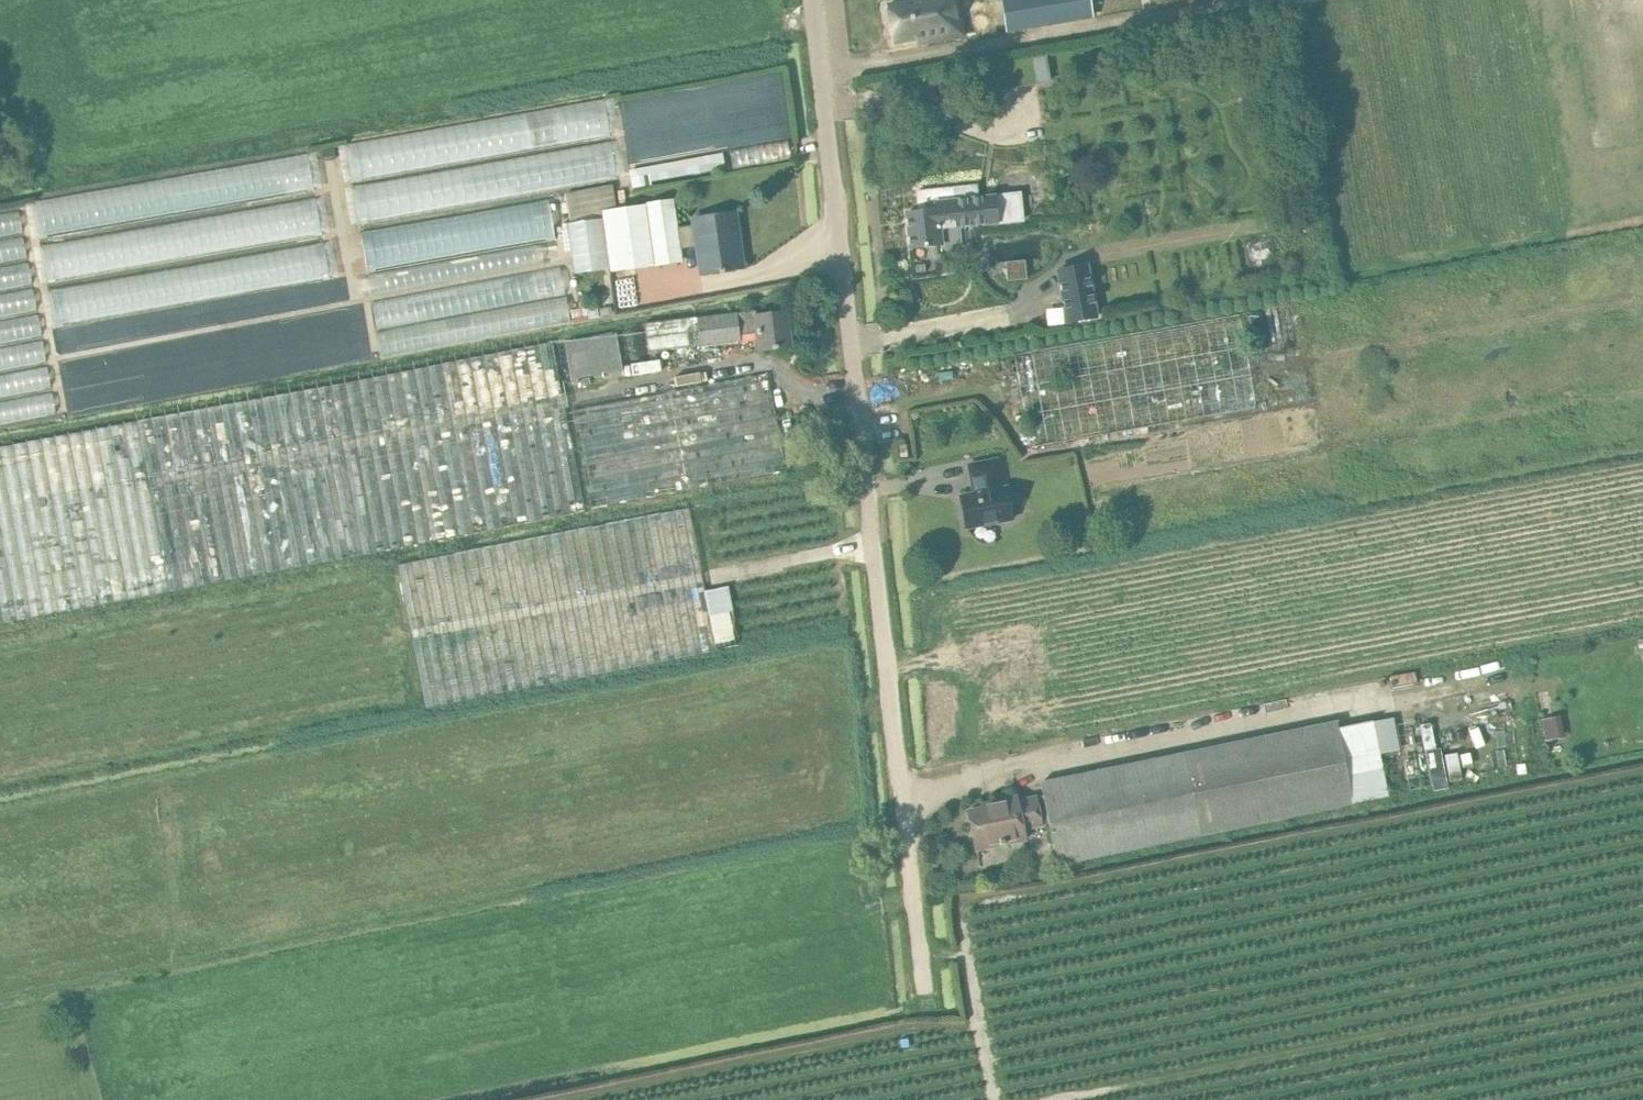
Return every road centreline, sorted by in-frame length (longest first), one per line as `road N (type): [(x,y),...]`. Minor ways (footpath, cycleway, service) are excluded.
road 1 (unclassified): [(923,1025),(814,25)]
road 2 (residential): [(481,83),(662,51)]
road 3 (residential): [(814,25),(662,51)]

